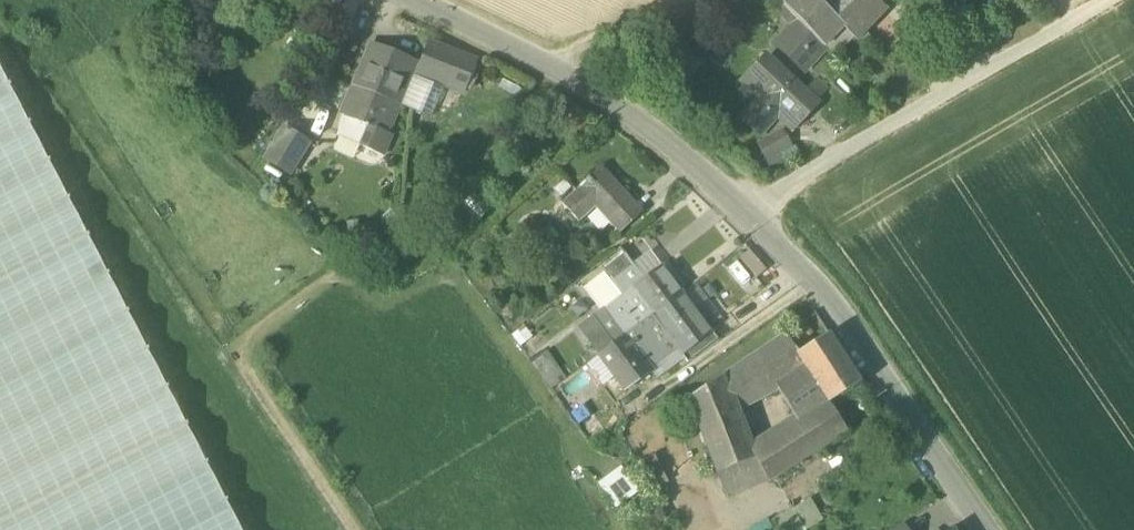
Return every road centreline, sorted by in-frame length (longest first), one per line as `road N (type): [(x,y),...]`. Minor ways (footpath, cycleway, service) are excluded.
road 1 (residential): [(427,0),(526,51),(620,113),(814,279),(984,529)]

